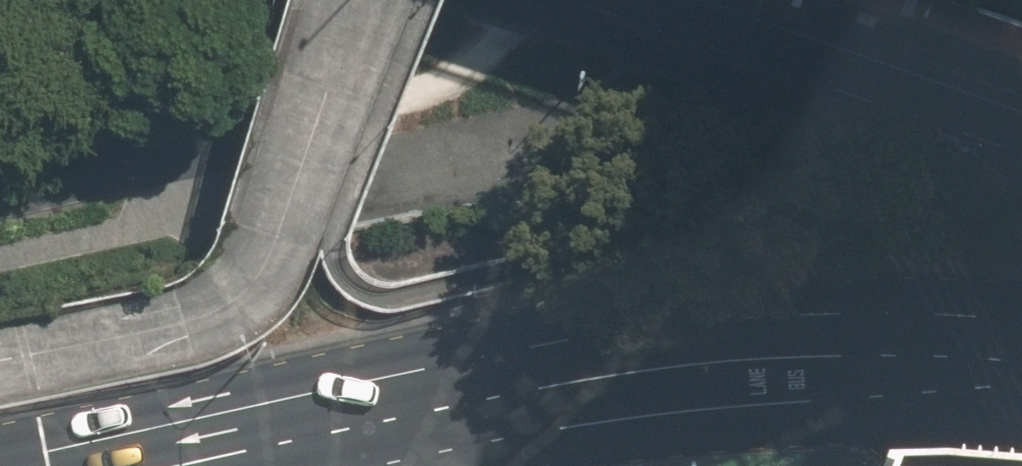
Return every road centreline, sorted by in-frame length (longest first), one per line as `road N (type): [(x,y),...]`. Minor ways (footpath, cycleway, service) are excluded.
road 1 (secondary): [(1021,355),(888,350),(759,359),(514,401)]
road 2 (track): [(115,221),(569,141)]
road 3 (secondary): [(632,0),(1021,137)]
road 4 (secondary): [(514,401),(192,465)]

